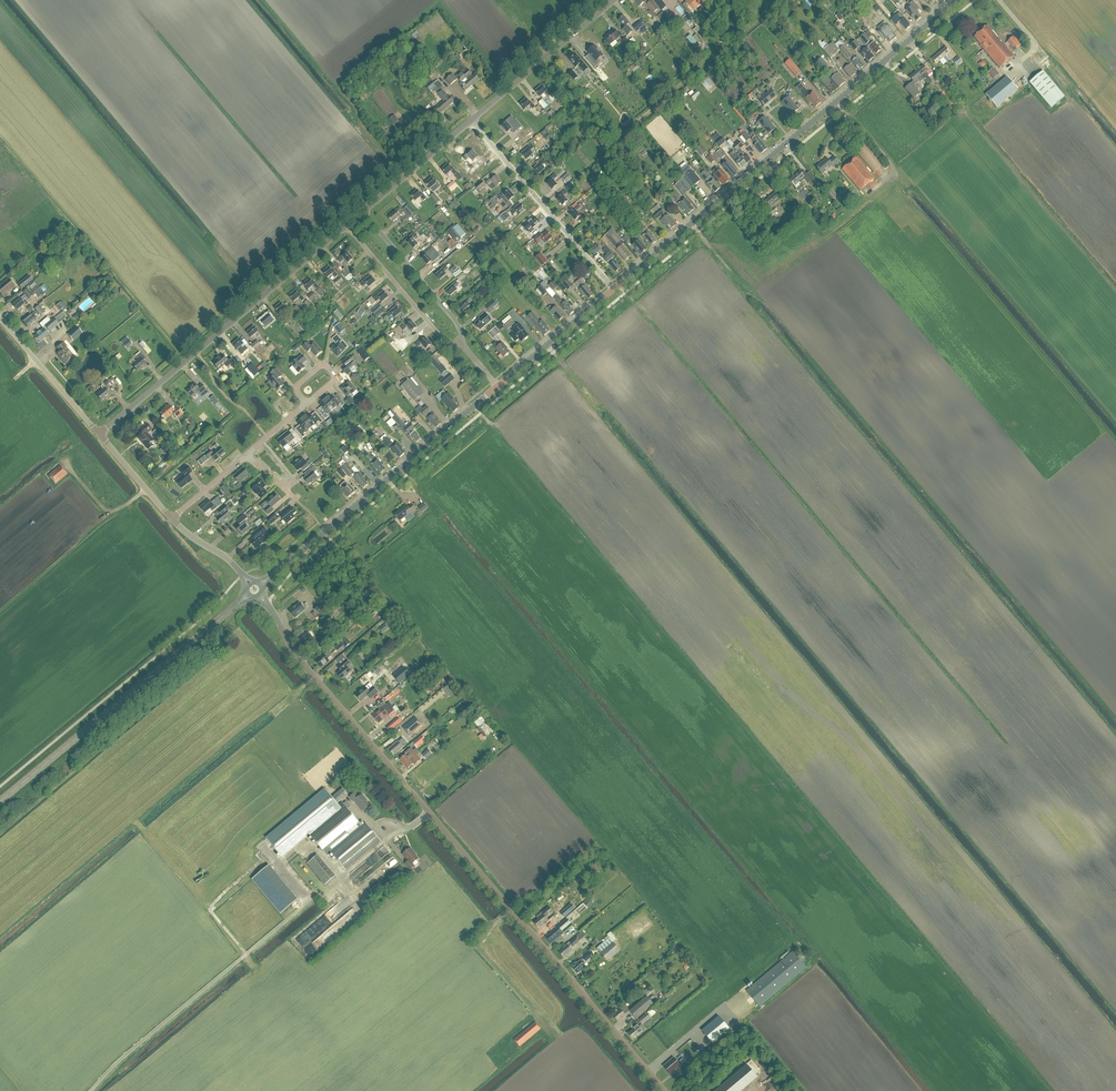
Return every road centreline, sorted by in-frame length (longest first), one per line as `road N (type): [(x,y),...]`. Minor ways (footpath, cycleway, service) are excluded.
road 1 (unclassified): [(664,1090),(291,649),(260,596)]
road 2 (tertiary): [(617,287),(956,0)]
road 3 (tertiary): [(0,802),(249,595)]
road 4 (unclassified): [(99,435),(346,226)]
road 5 (tertiary): [(261,585),(496,387)]
road 6 (residential): [(617,287),(472,121)]
road 7 (unclassified): [(472,121),(615,0)]
road 8 (residential): [(464,348),(443,340),(346,226)]
road 9 (residential): [(464,348),(457,324),(363,212)]
road 10 (tertiary): [(496,387),(617,287)]
road 11 (unclassified): [(99,435),(0,318)]
road 12 (track): [(512,911),(494,924),(484,954),(549,1027)]
road 13 (unclassified): [(363,212),(472,121)]

